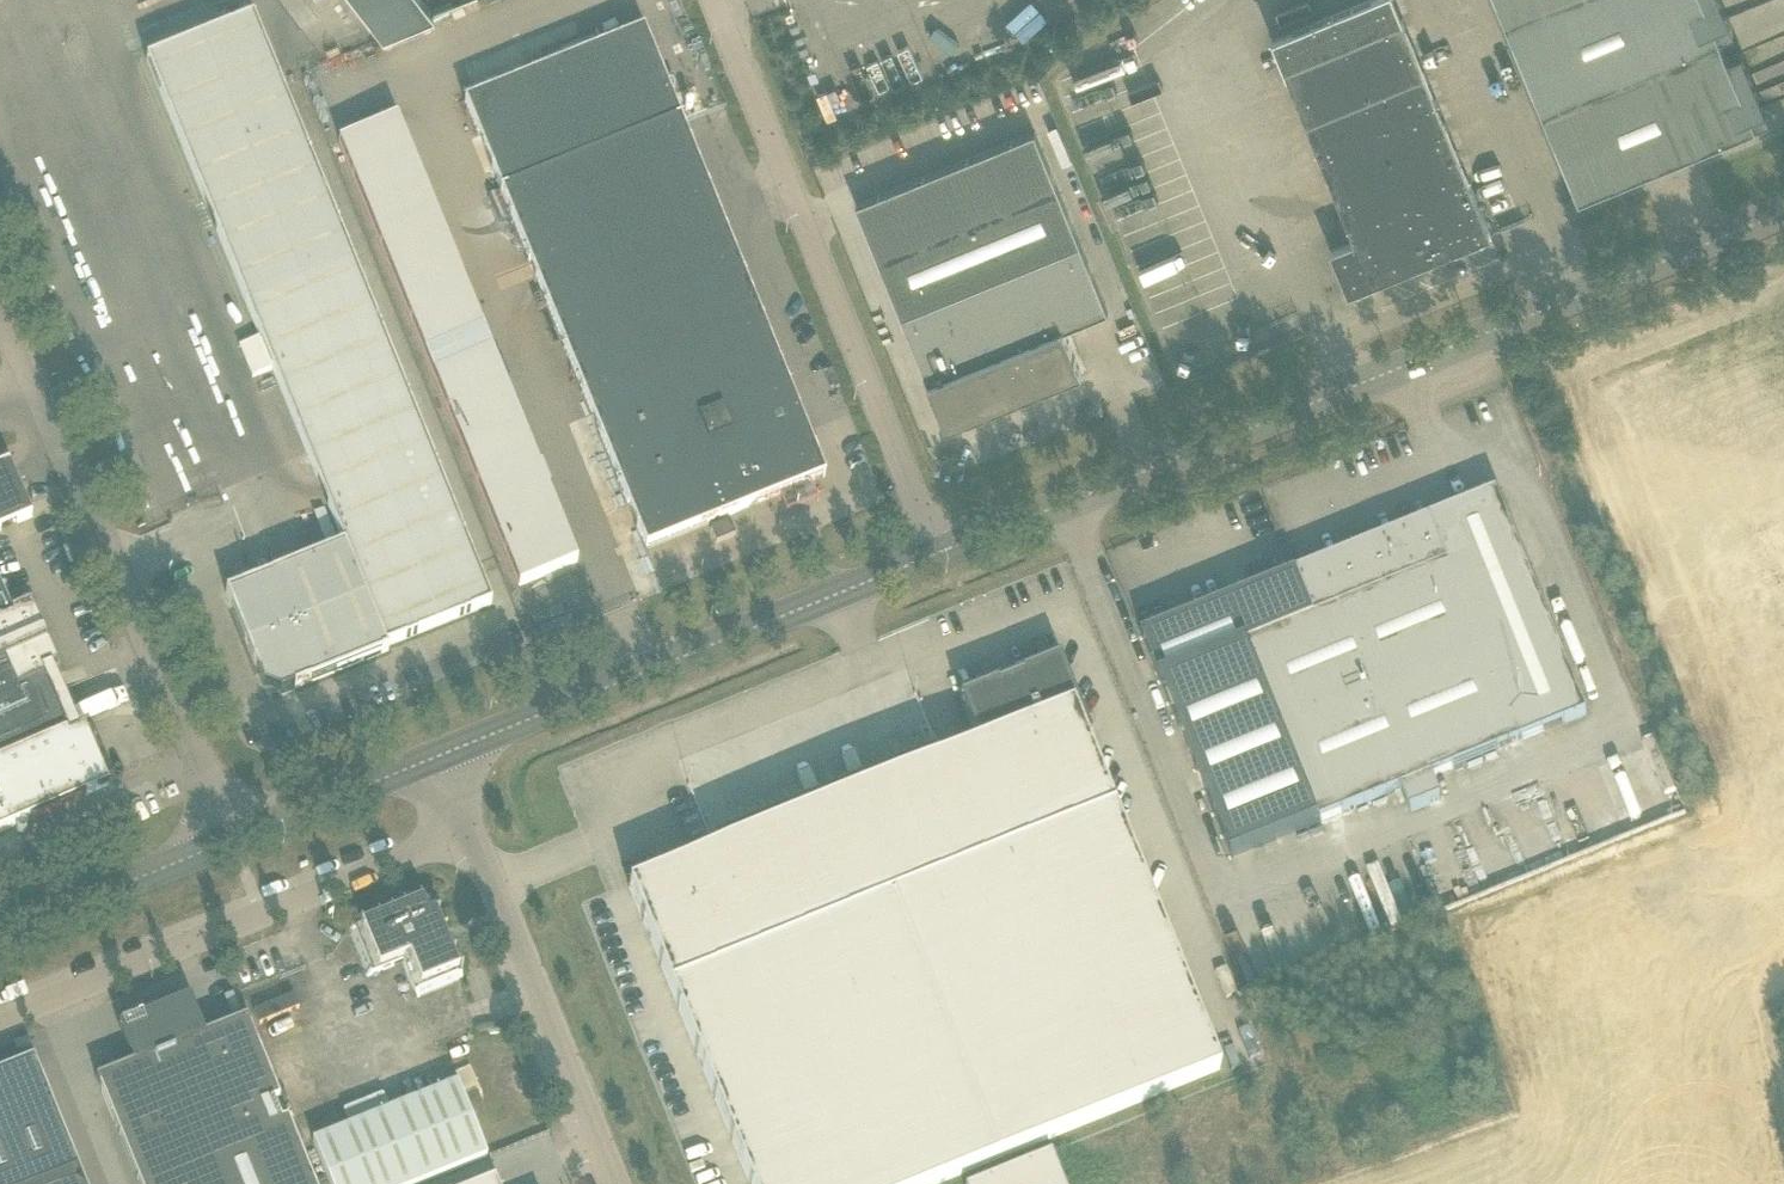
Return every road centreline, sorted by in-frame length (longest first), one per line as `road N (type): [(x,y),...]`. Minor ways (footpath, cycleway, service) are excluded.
road 1 (tertiary): [(936,554),(1783,210)]
road 2 (unclassified): [(936,554),(713,0)]
road 3 (tertiary): [(441,758),(936,554)]
road 4 (unclassified): [(0,1023),(471,837)]
road 5 (unclassified): [(232,840),(41,399)]
road 6 (unclassified): [(612,1183),(471,837)]
road 7 (tertiary): [(0,935),(232,840)]
road 8 (tertiary): [(232,840),(441,758)]

